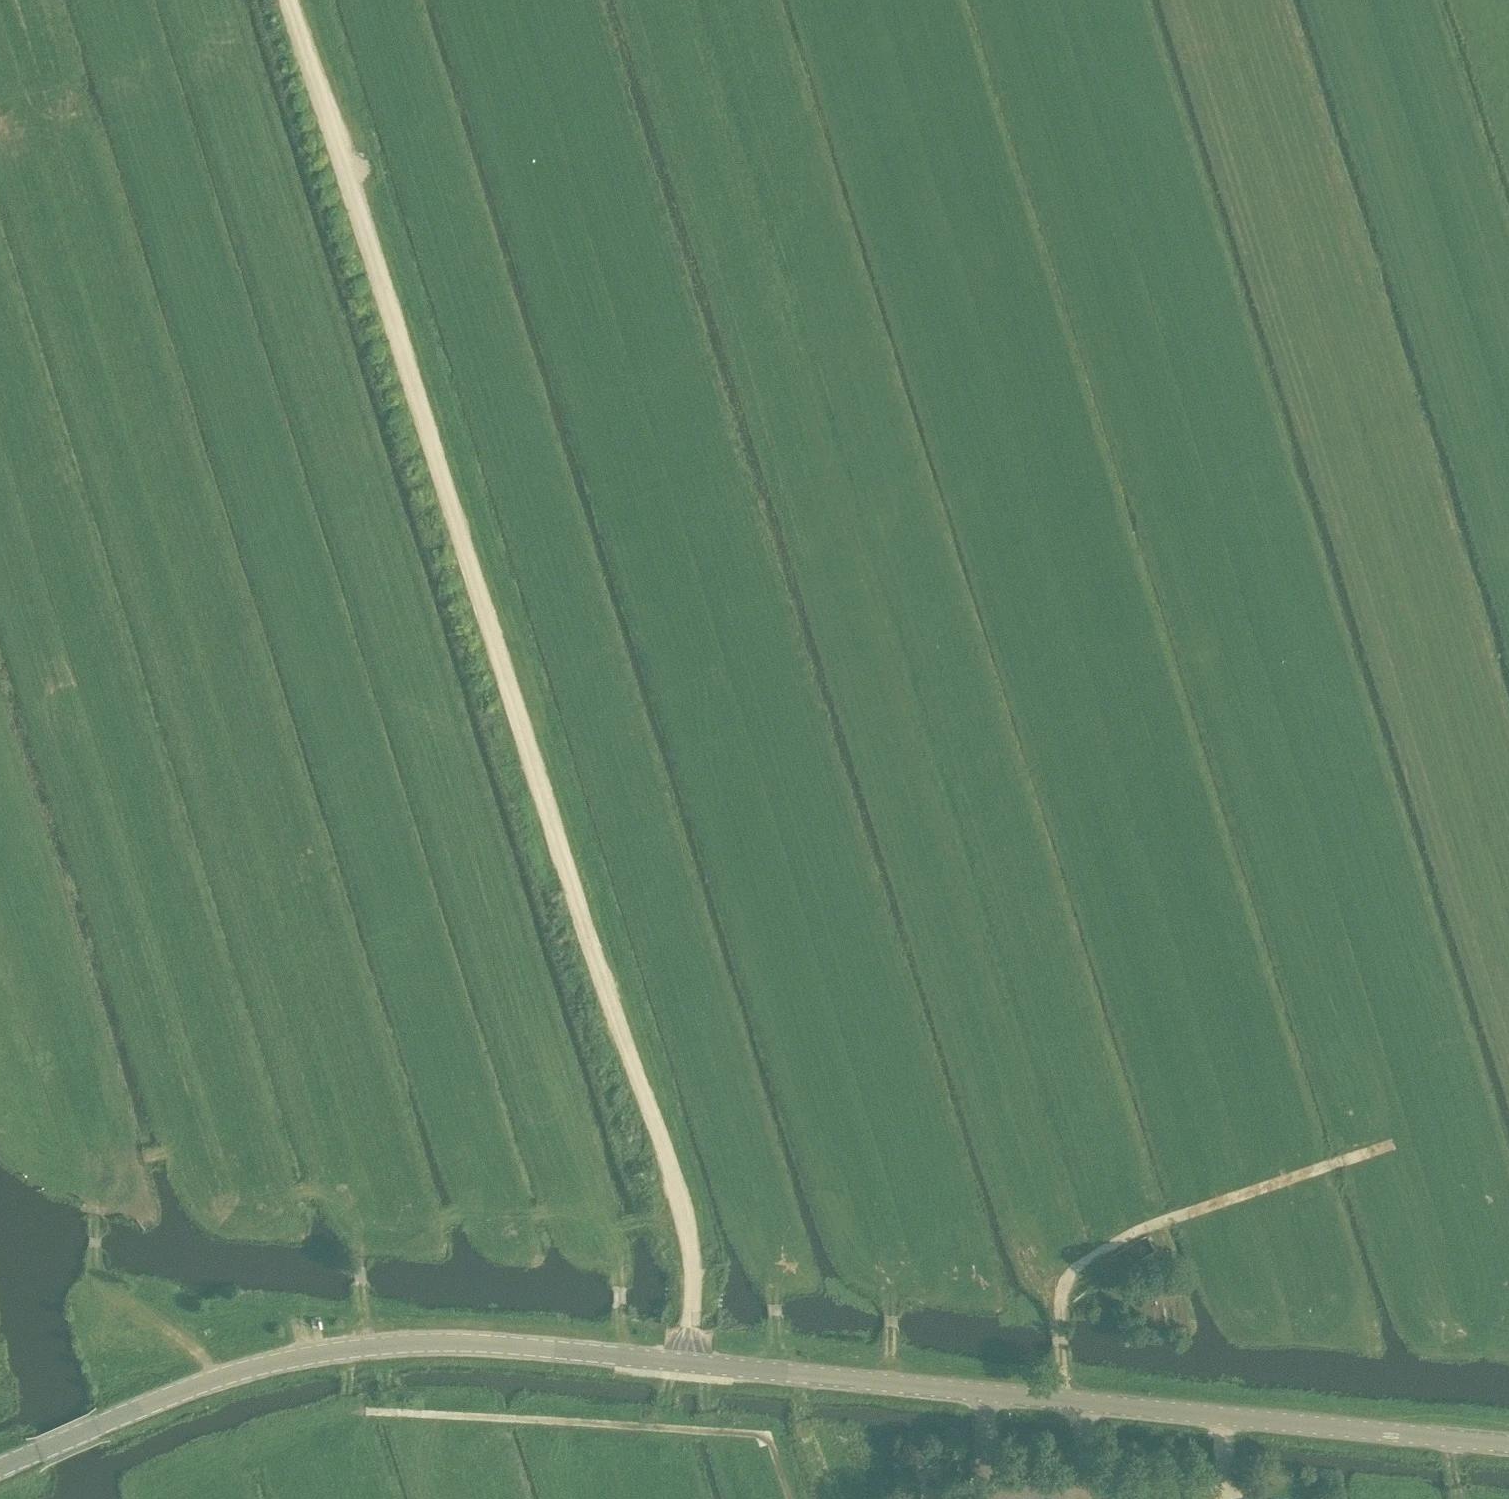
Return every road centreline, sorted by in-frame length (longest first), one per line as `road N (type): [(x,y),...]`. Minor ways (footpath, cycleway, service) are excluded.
road 1 (unclassified): [(0,1468),(250,1372),(370,1346),(687,1364),(1508,1446)]

